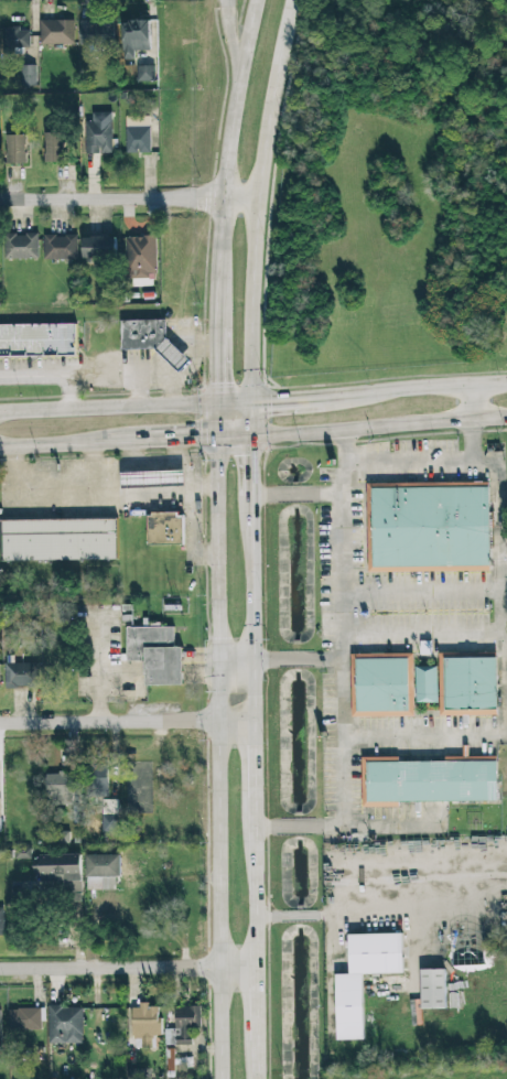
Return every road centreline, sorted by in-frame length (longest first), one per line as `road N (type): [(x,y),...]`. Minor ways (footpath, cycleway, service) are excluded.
road 1 (secondary): [(250,403),(266,158),(298,0)]
road 2 (secondary): [(216,439),(224,839)]
road 3 (secondary): [(261,0),(234,141),(220,326)]
road 4 (secondary): [(251,435),(506,418)]
road 5 (residential): [(0,970),(252,967)]
road 6 (residential): [(0,724),(249,721)]
road 7 (secondary): [(224,839),(224,1078)]
road 8 (residential): [(0,205),(227,205)]
road 9 (secondary): [(216,406),(0,414)]
road 10 (secondary): [(249,721),(251,519)]
road 11 (secondary): [(506,383),(323,397)]
road 12 (secondary): [(252,967),(250,799)]
road 13 (secondary): [(0,448),(130,442)]
road 14 (secondary): [(130,442),(251,435)]

